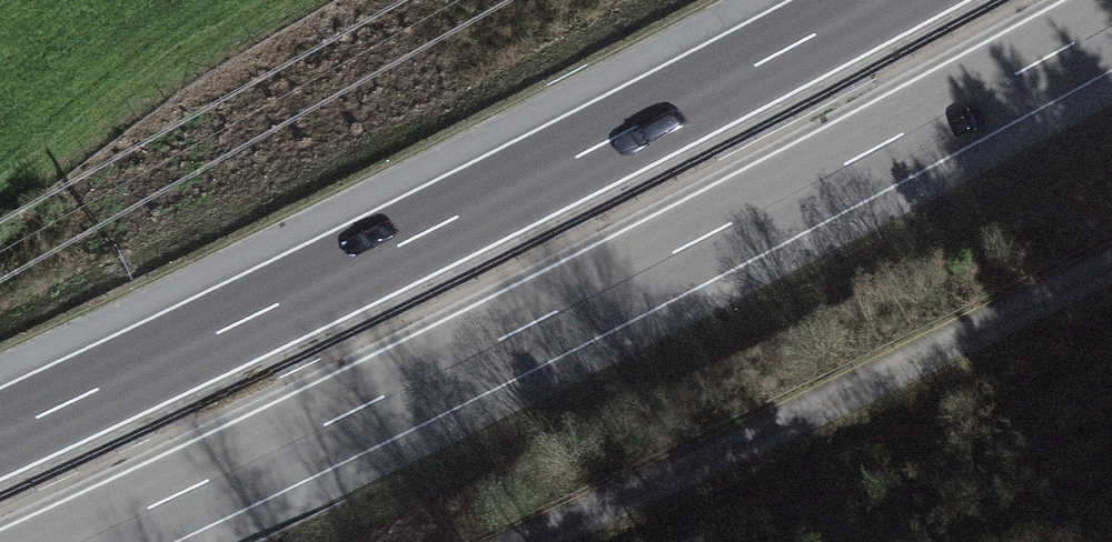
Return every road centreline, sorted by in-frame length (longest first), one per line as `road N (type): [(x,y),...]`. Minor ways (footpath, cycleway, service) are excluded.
road 1 (motorway): [(81,541),(689,248),(1111,24)]
road 2 (motorway): [(876,0),(538,177),(0,433)]
road 3 (unclassified): [(1111,262),(526,541)]

